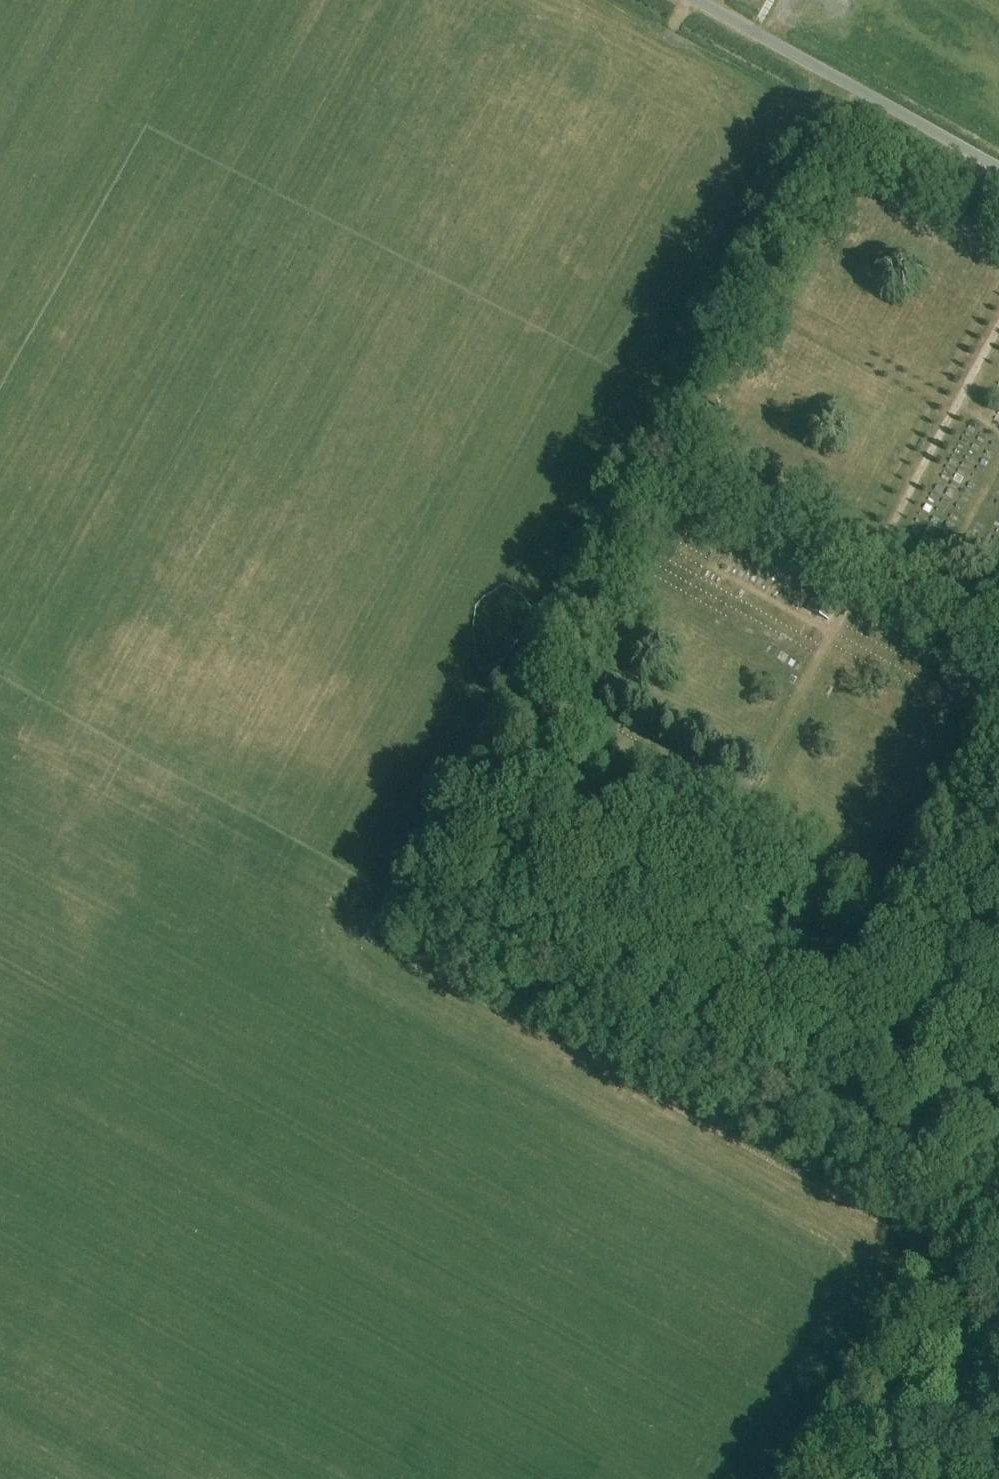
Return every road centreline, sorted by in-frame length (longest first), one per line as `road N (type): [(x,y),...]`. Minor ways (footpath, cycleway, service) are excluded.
road 1 (track): [(820,1478),(917,1298),(998,1182)]
road 2 (unclassified): [(998,168),(697,0)]

